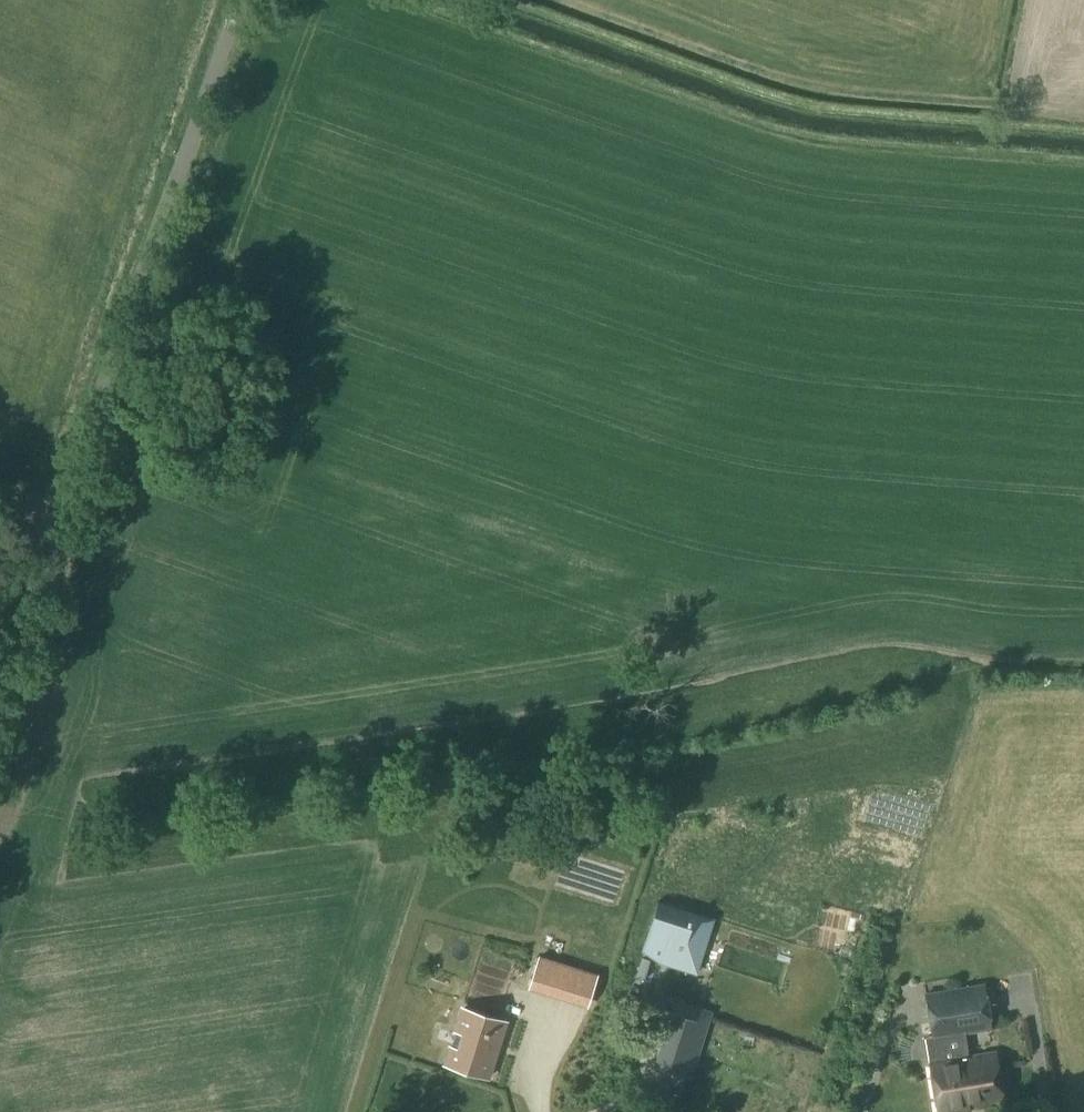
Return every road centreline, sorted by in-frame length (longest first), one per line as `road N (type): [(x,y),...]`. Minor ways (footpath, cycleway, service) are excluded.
road 1 (unclassified): [(0,684),(242,0)]

